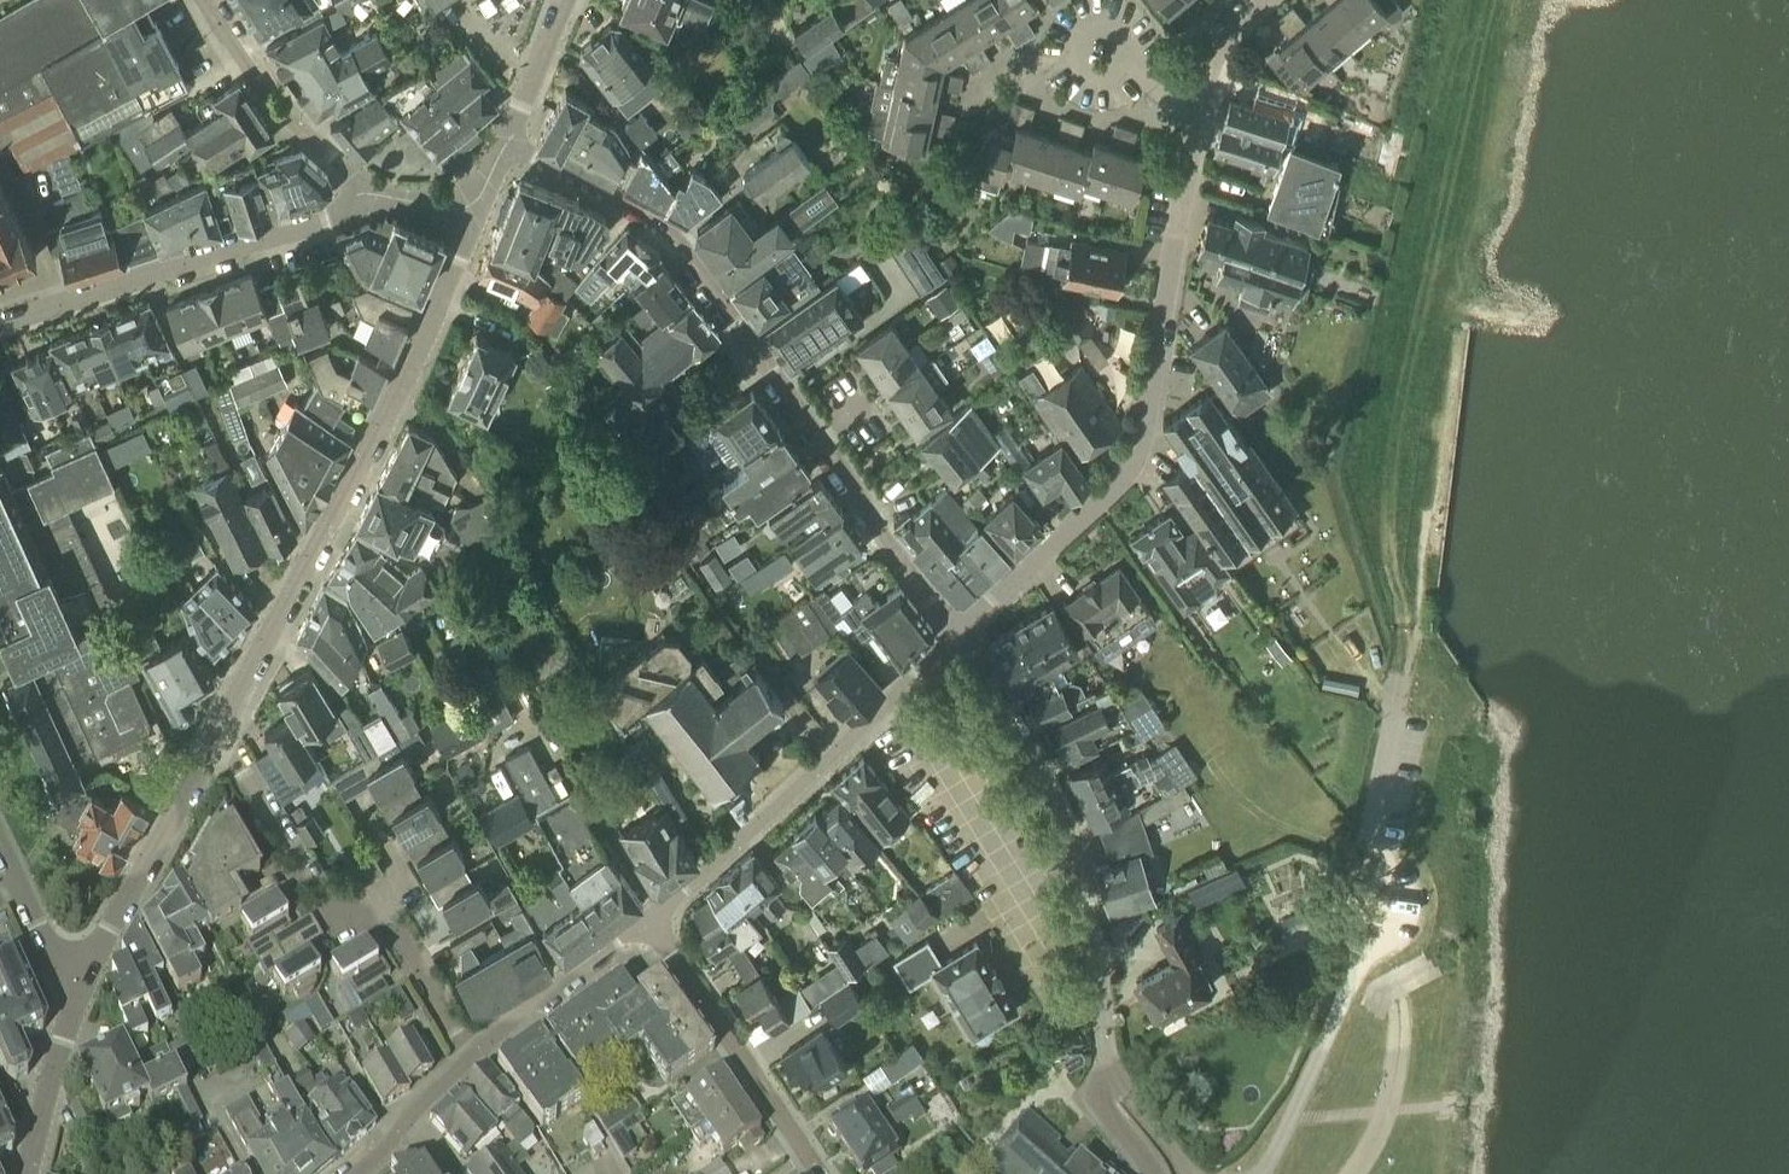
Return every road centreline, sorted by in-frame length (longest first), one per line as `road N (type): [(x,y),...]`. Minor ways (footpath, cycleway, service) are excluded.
road 1 (residential): [(509,147),(631,204),(686,252),(857,492),(875,530),(960,634)]
road 2 (residential): [(220,735),(491,190)]
road 3 (residential): [(960,634),(1132,463),(1196,106)]
road 4 (residential): [(1102,1079),(1086,919),(1065,833),(960,634)]
road 5 (residential): [(466,1069),(363,912),(316,905),(220,735)]
road 6 (residential): [(960,634),(641,923)]
road 7 (residential): [(364,183),(330,220),(0,323)]
road 8 (residential): [(71,1002),(220,735)]
road 9 (residential): [(810,1173),(641,923)]
road 10 (residential): [(212,0),(278,107),(364,183)]
road 11 (residential): [(641,923),(466,1069)]
road 12 (residential): [(21,1173),(71,1002)]
road 13 (residential): [(71,1002),(0,848)]
road 14 (residential): [(466,1069),(342,1173)]
road 15 (residential): [(509,147),(568,0)]
road 16 (residential): [(364,183),(412,201),(491,190)]
road 17 (unclassified): [(1102,1079),(1193,1173)]
road 18 (residential): [(1196,106),(1221,41),(1254,0)]

